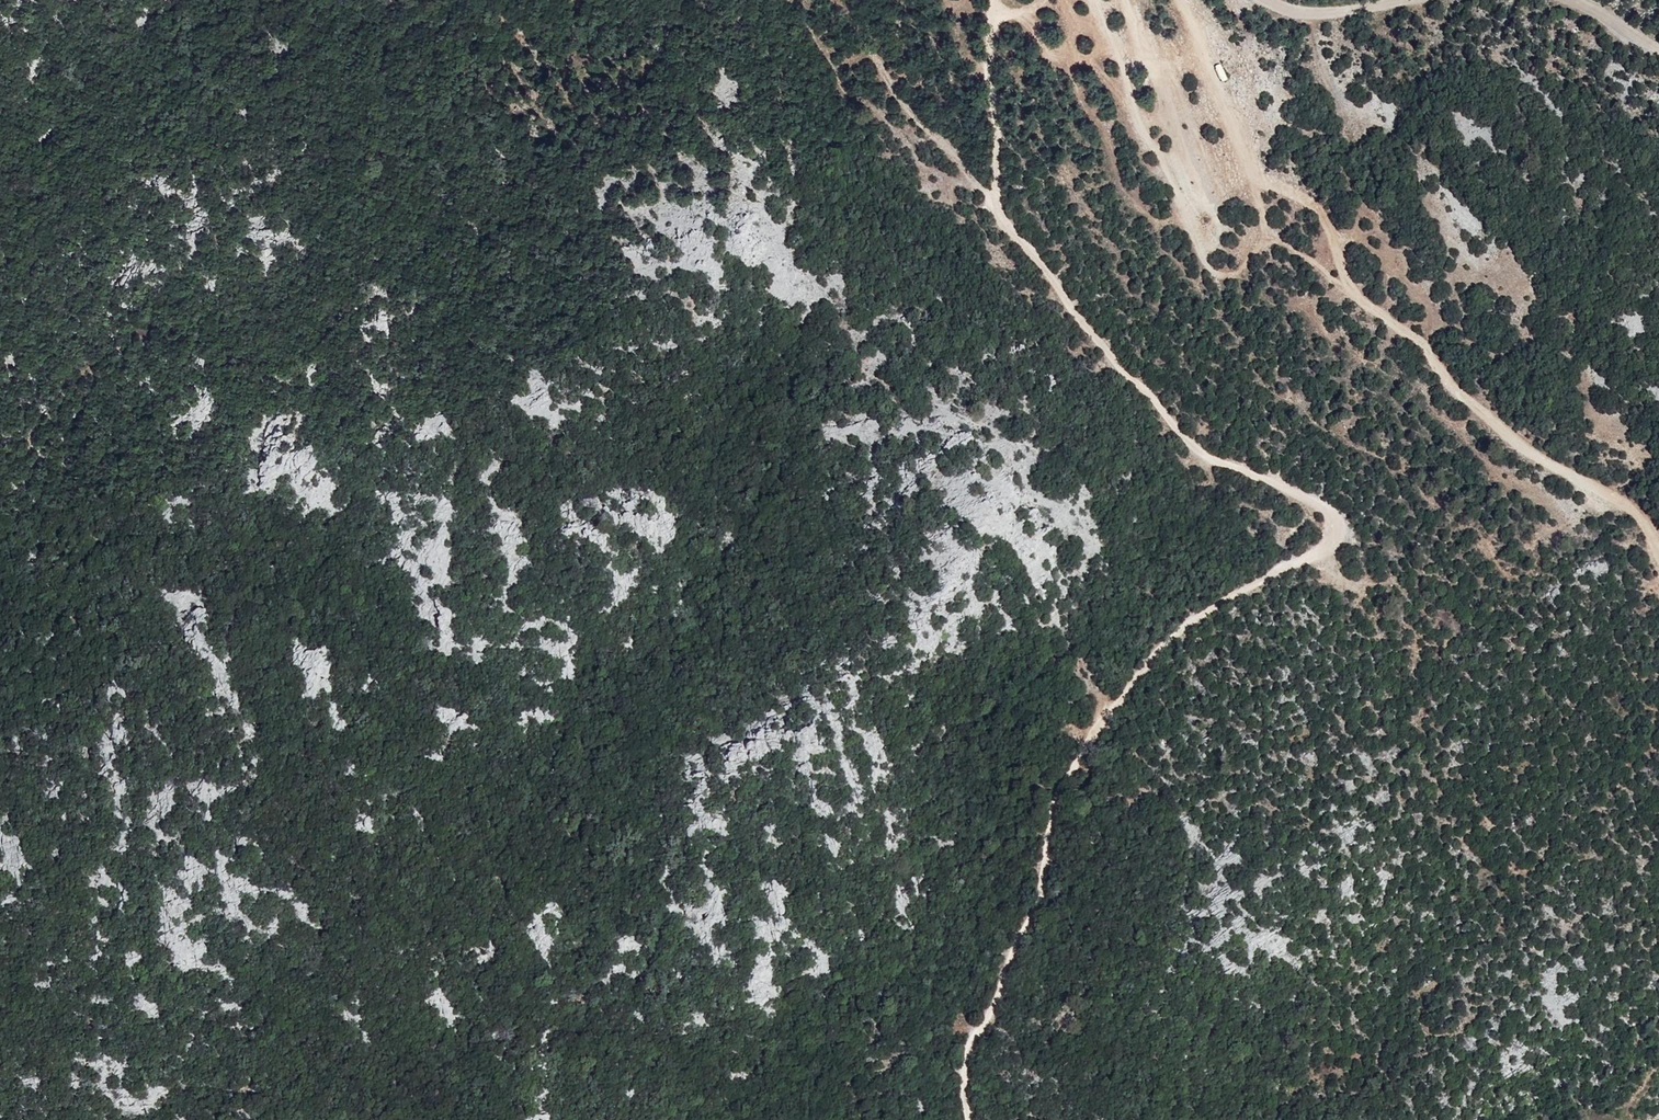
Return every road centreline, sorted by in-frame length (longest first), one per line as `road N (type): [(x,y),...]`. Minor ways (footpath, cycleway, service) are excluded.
road 1 (track): [(969,1119),(965,1057),(1045,873),(1048,817),(1110,704),(1204,609),(1332,543),(1333,519),(1185,435),(1004,225),(996,203),(992,0)]
road 2 (track): [(1658,563),(1640,514),(1482,414),(1449,385),(1436,356),(1267,224),(1257,173),(1174,0)]
road 3 (unclassified): [(1265,0),(1314,16),(1404,0)]

